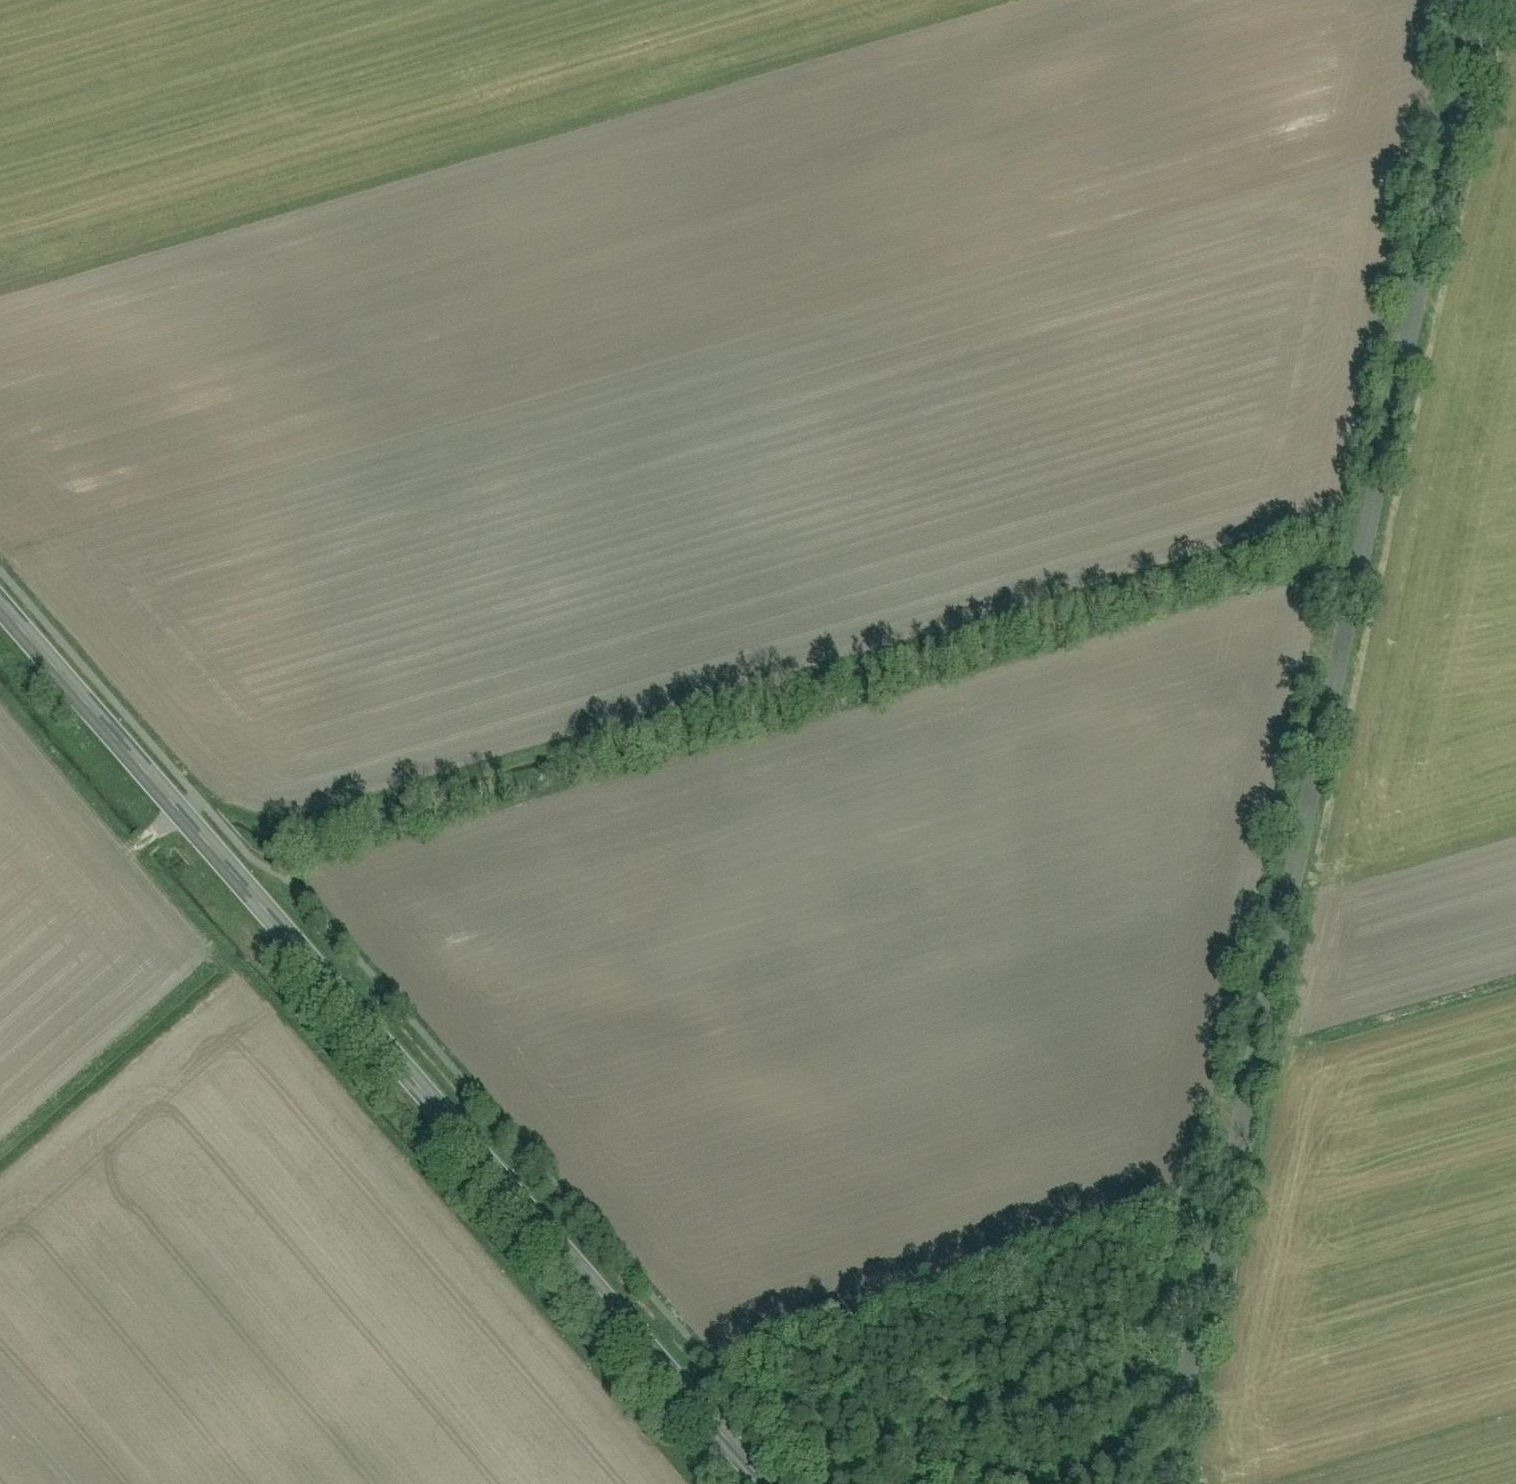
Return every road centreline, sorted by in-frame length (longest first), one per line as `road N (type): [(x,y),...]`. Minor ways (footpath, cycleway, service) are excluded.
road 1 (unclassified): [(1165,1483),(1491,0)]
road 2 (tertiary): [(0,609),(768,1483)]

